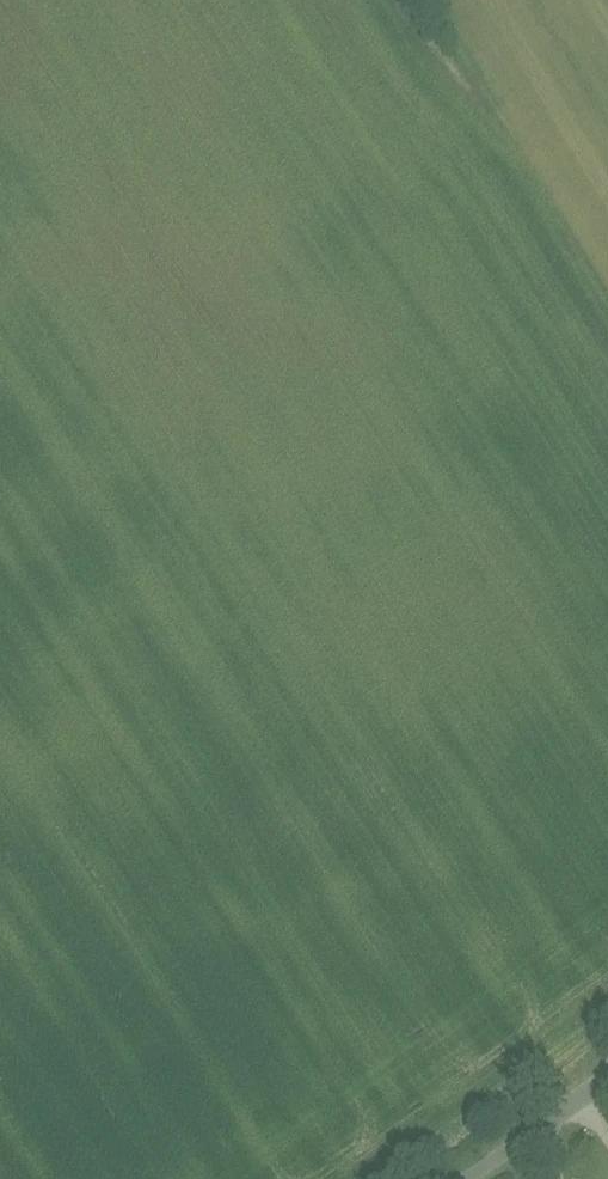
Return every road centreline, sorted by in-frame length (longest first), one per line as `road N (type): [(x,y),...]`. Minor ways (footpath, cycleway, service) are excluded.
road 1 (residential): [(607,1083),(463,1178)]

